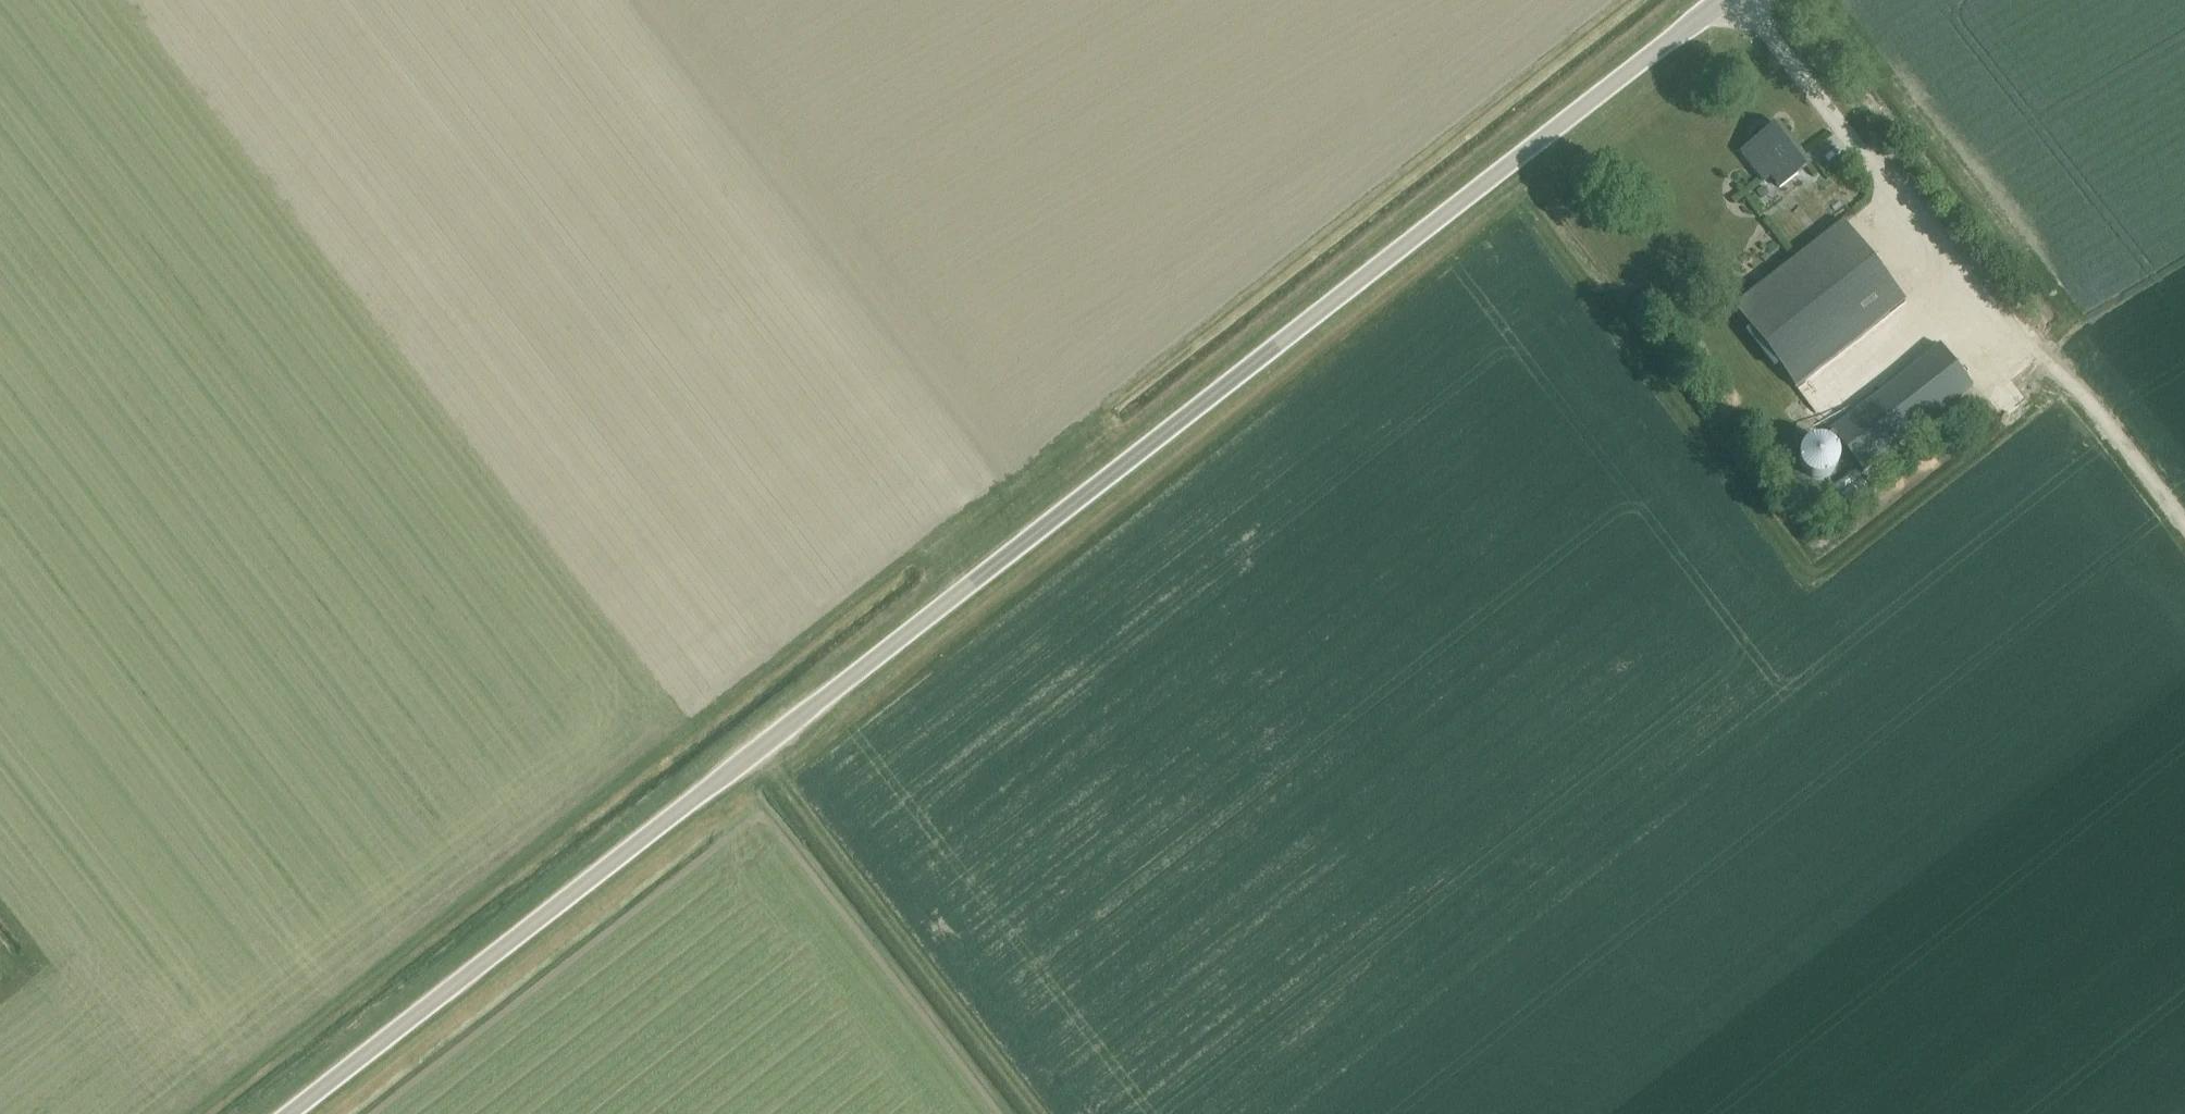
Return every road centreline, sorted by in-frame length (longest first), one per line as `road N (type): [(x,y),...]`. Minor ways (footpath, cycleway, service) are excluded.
road 1 (unclassified): [(292,1113),(1722,0)]

